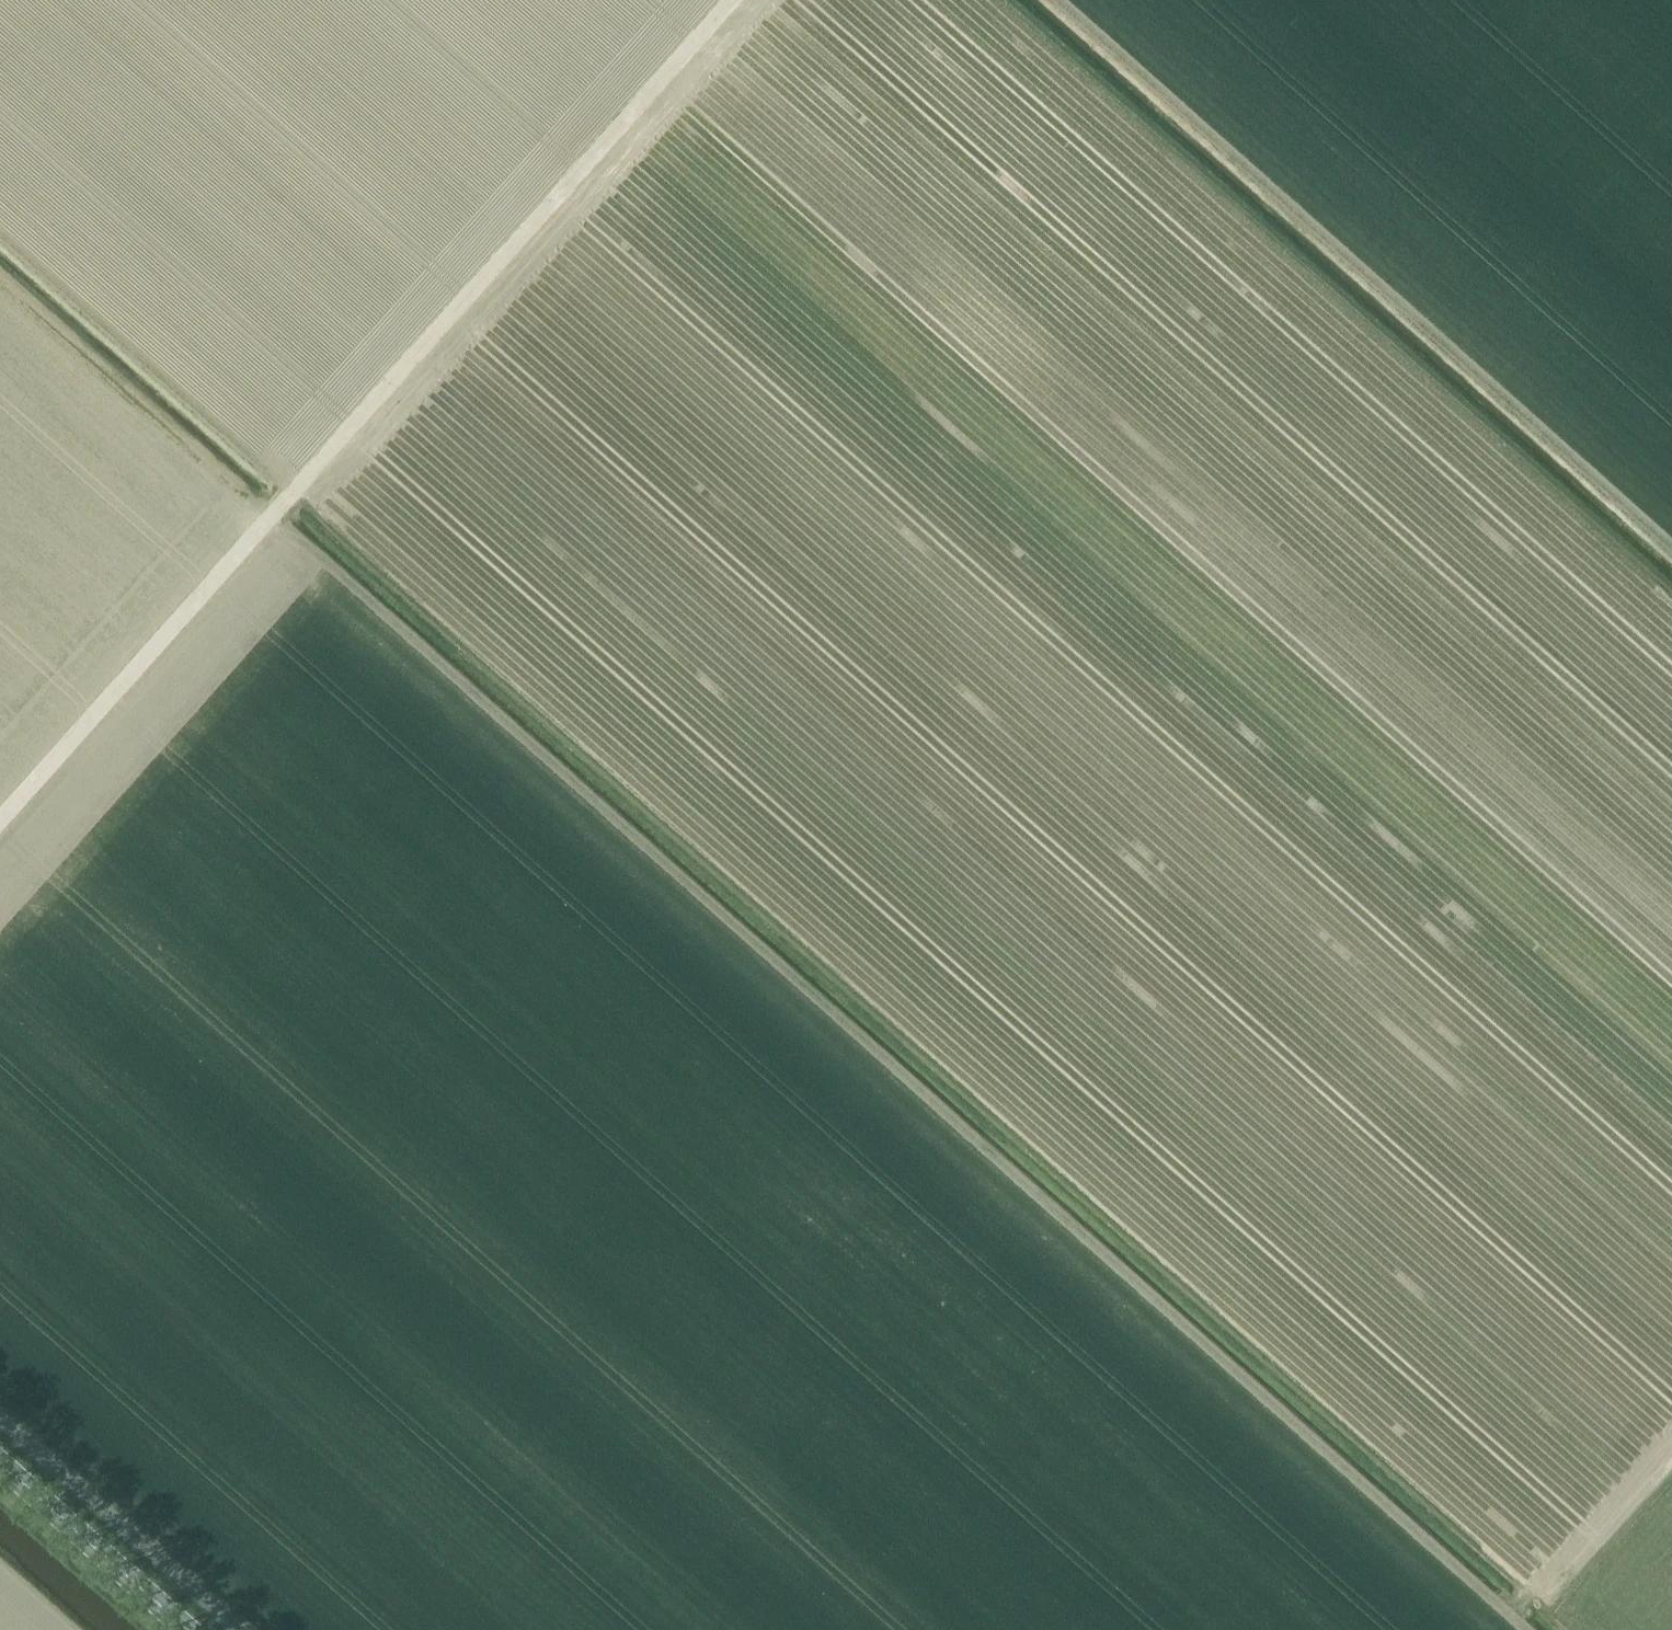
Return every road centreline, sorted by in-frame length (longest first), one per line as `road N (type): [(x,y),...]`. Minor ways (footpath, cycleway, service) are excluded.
road 1 (track): [(733,0),(272,517)]
road 2 (track): [(272,517),(0,820)]
road 3 (track): [(272,517),(0,277)]
road 4 (secondary): [(185,1629),(0,1467)]

